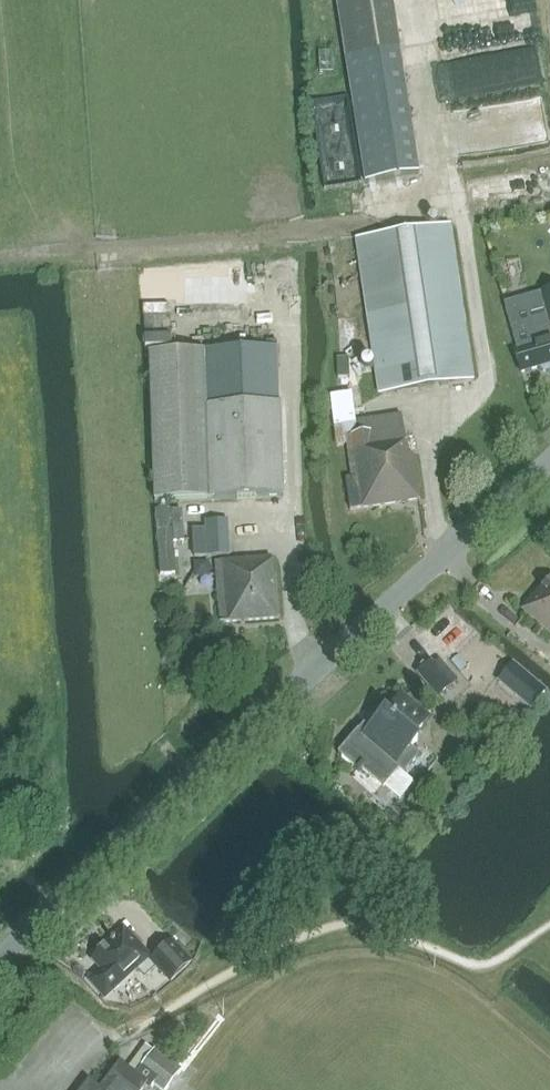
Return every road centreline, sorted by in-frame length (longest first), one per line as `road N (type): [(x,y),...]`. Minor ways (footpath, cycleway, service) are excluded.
road 1 (unclassified): [(0,957),(549,469)]
road 2 (track): [(459,210),(454,170),(549,152)]

